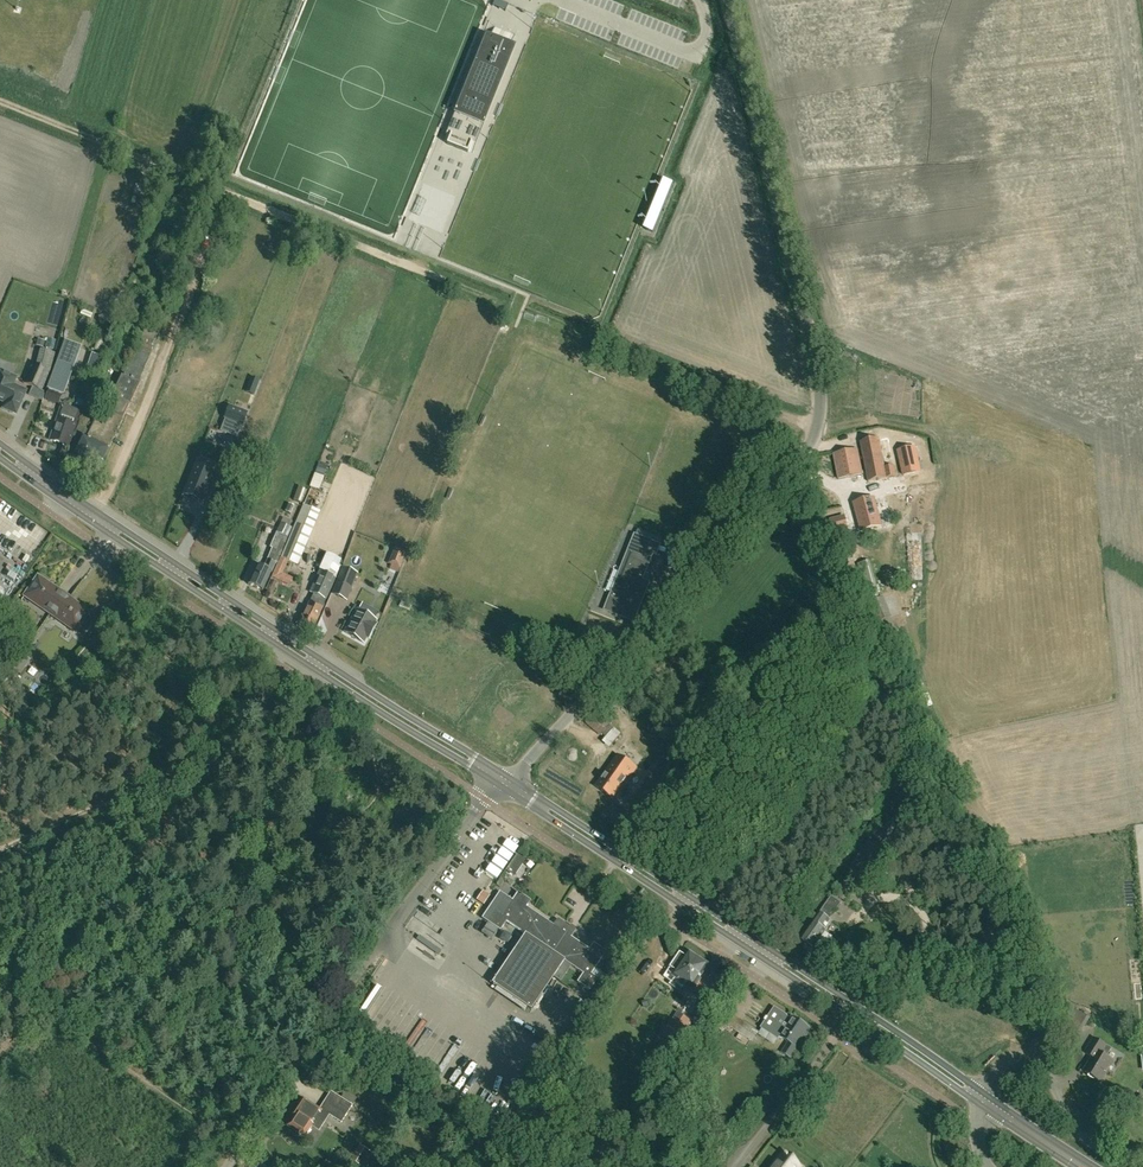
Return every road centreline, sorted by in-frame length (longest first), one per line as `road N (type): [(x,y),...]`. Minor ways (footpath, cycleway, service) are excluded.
road 1 (unclassified): [(507,783),(821,428),(820,370),(729,0)]
road 2 (track): [(0,103),(821,428)]
road 3 (secondary): [(507,783),(66,506),(0,454)]
road 4 (secondary): [(992,1105),(507,783)]
road 5 (unclassified): [(228,1166),(485,799),(507,783)]
road 6 (track): [(230,192),(96,523)]

